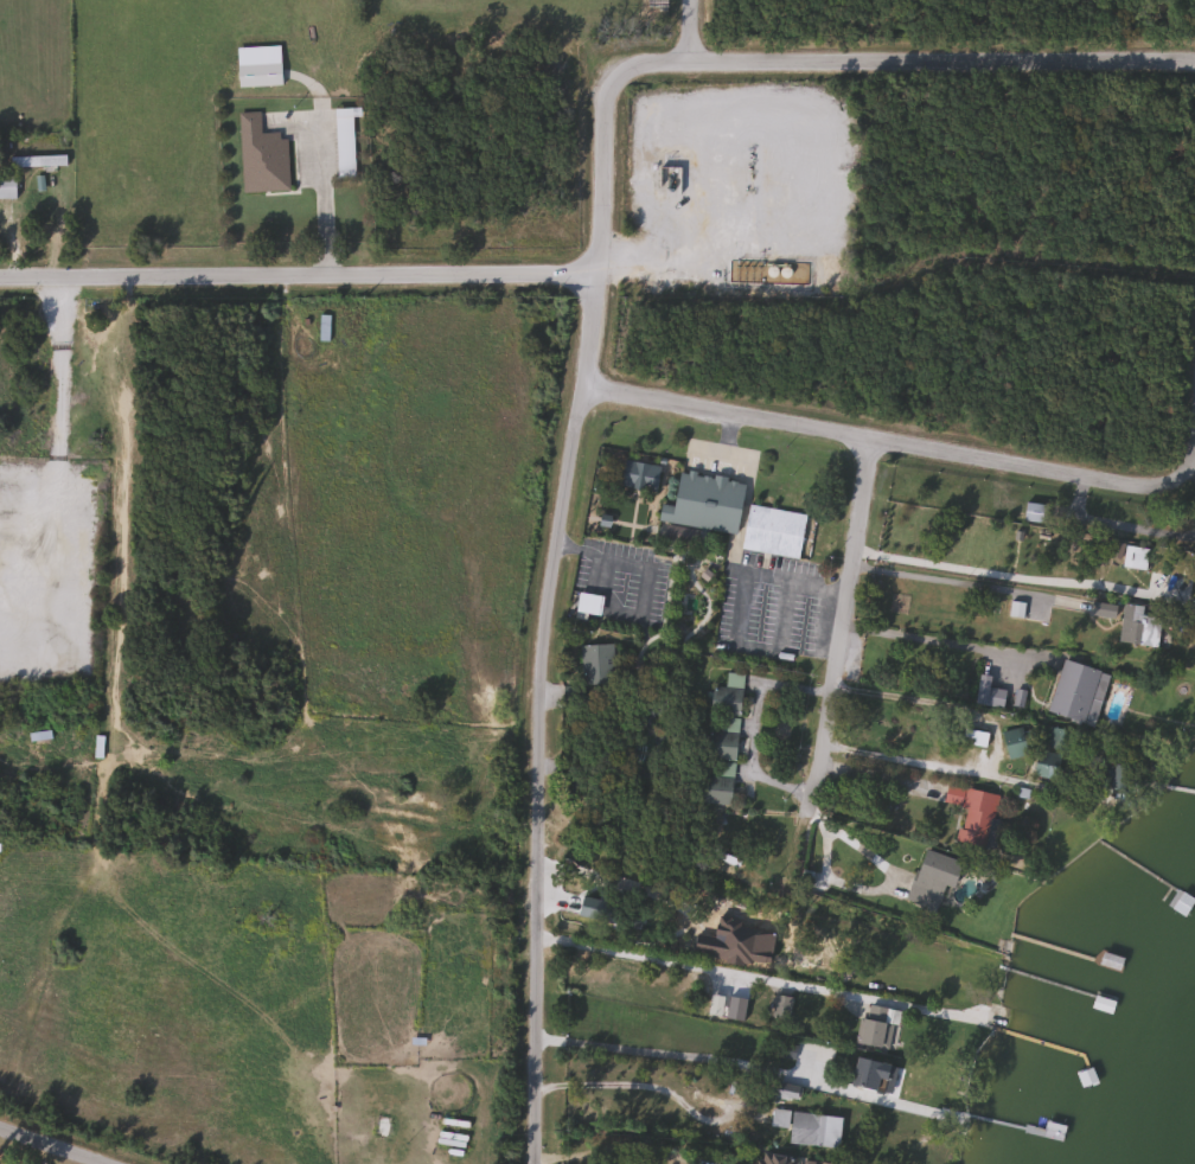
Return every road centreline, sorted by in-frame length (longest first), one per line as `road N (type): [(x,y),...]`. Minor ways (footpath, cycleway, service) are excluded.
road 1 (residential): [(531,1163),(549,638),(603,273),(602,81),(614,52),(694,51)]
road 2 (residential): [(603,273),(0,276)]
road 3 (residential): [(1152,487),(584,391)]
road 4 (residential): [(694,51),(1194,50)]
road 5 (residential): [(868,436),(813,798)]
road 6 (residential): [(819,744),(1035,785)]

